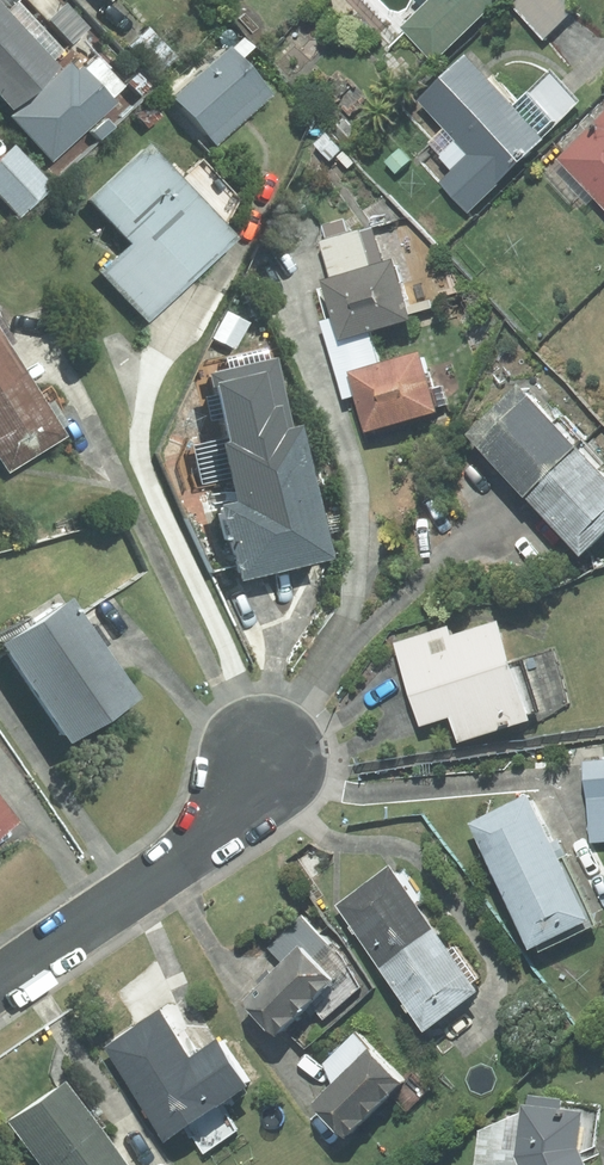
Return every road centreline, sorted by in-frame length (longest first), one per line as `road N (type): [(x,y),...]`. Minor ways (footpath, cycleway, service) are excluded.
road 1 (residential): [(269,750),(184,856),(0,982)]

